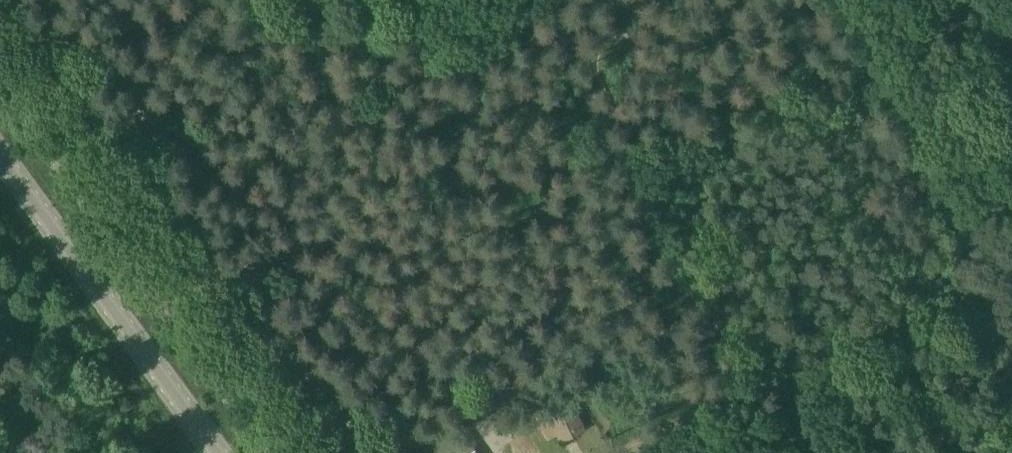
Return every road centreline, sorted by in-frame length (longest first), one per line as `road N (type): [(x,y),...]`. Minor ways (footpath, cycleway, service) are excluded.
road 1 (track): [(627,452),(875,326),(914,297),(970,232)]
road 2 (secondary): [(215,452),(0,154)]

